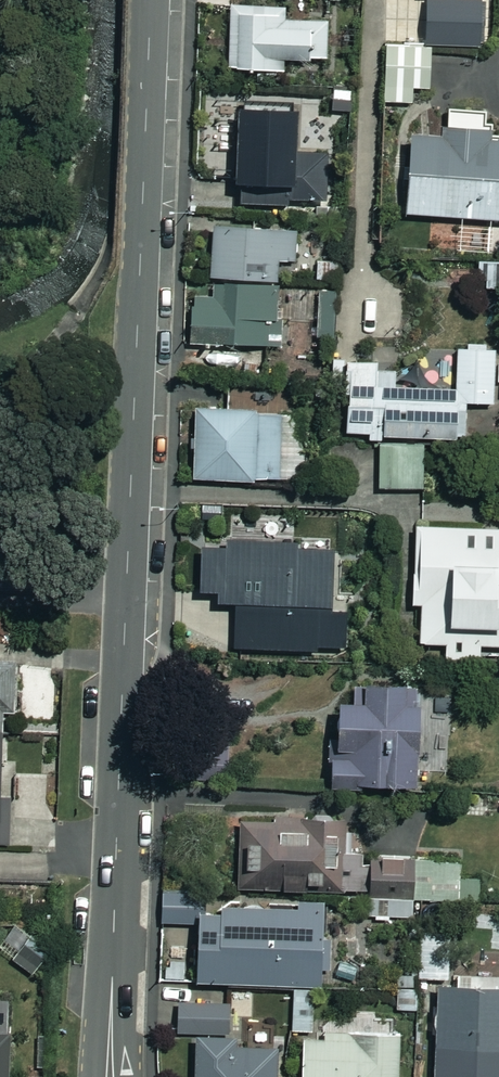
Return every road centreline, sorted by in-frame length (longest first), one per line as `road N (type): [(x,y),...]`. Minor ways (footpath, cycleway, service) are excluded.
road 1 (tertiary): [(111,983),(151,0)]

